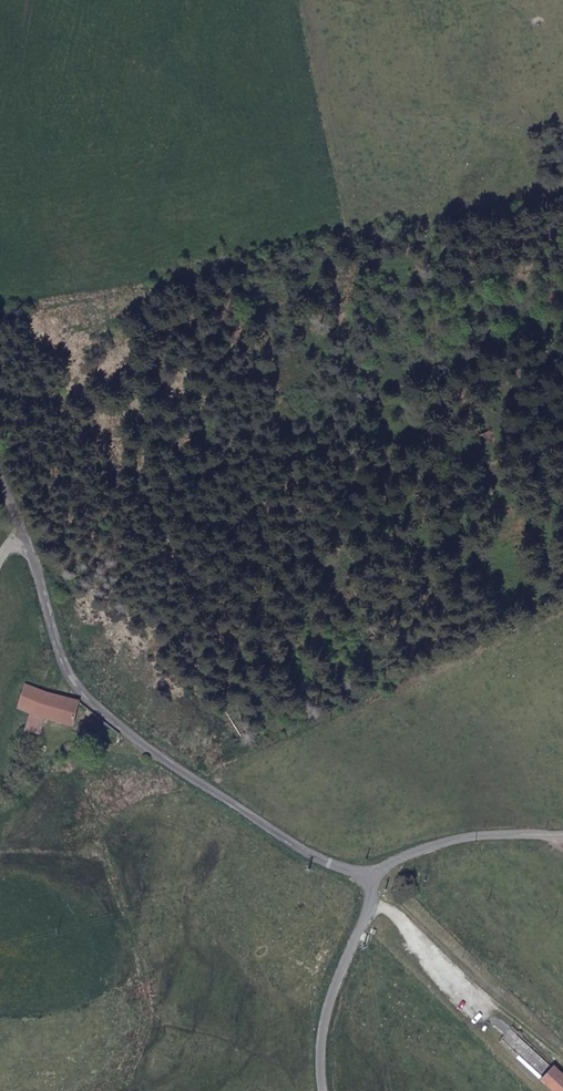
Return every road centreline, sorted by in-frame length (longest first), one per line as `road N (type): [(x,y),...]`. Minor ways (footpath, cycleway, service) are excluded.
road 1 (unclassified): [(0,478),(83,689),(118,724),(292,847),(368,886)]
road 2 (unclassified): [(368,886),(378,920),(334,1028),(335,1090)]
road 3 (unclassified): [(368,886),(405,854),(442,840),(562,834)]

